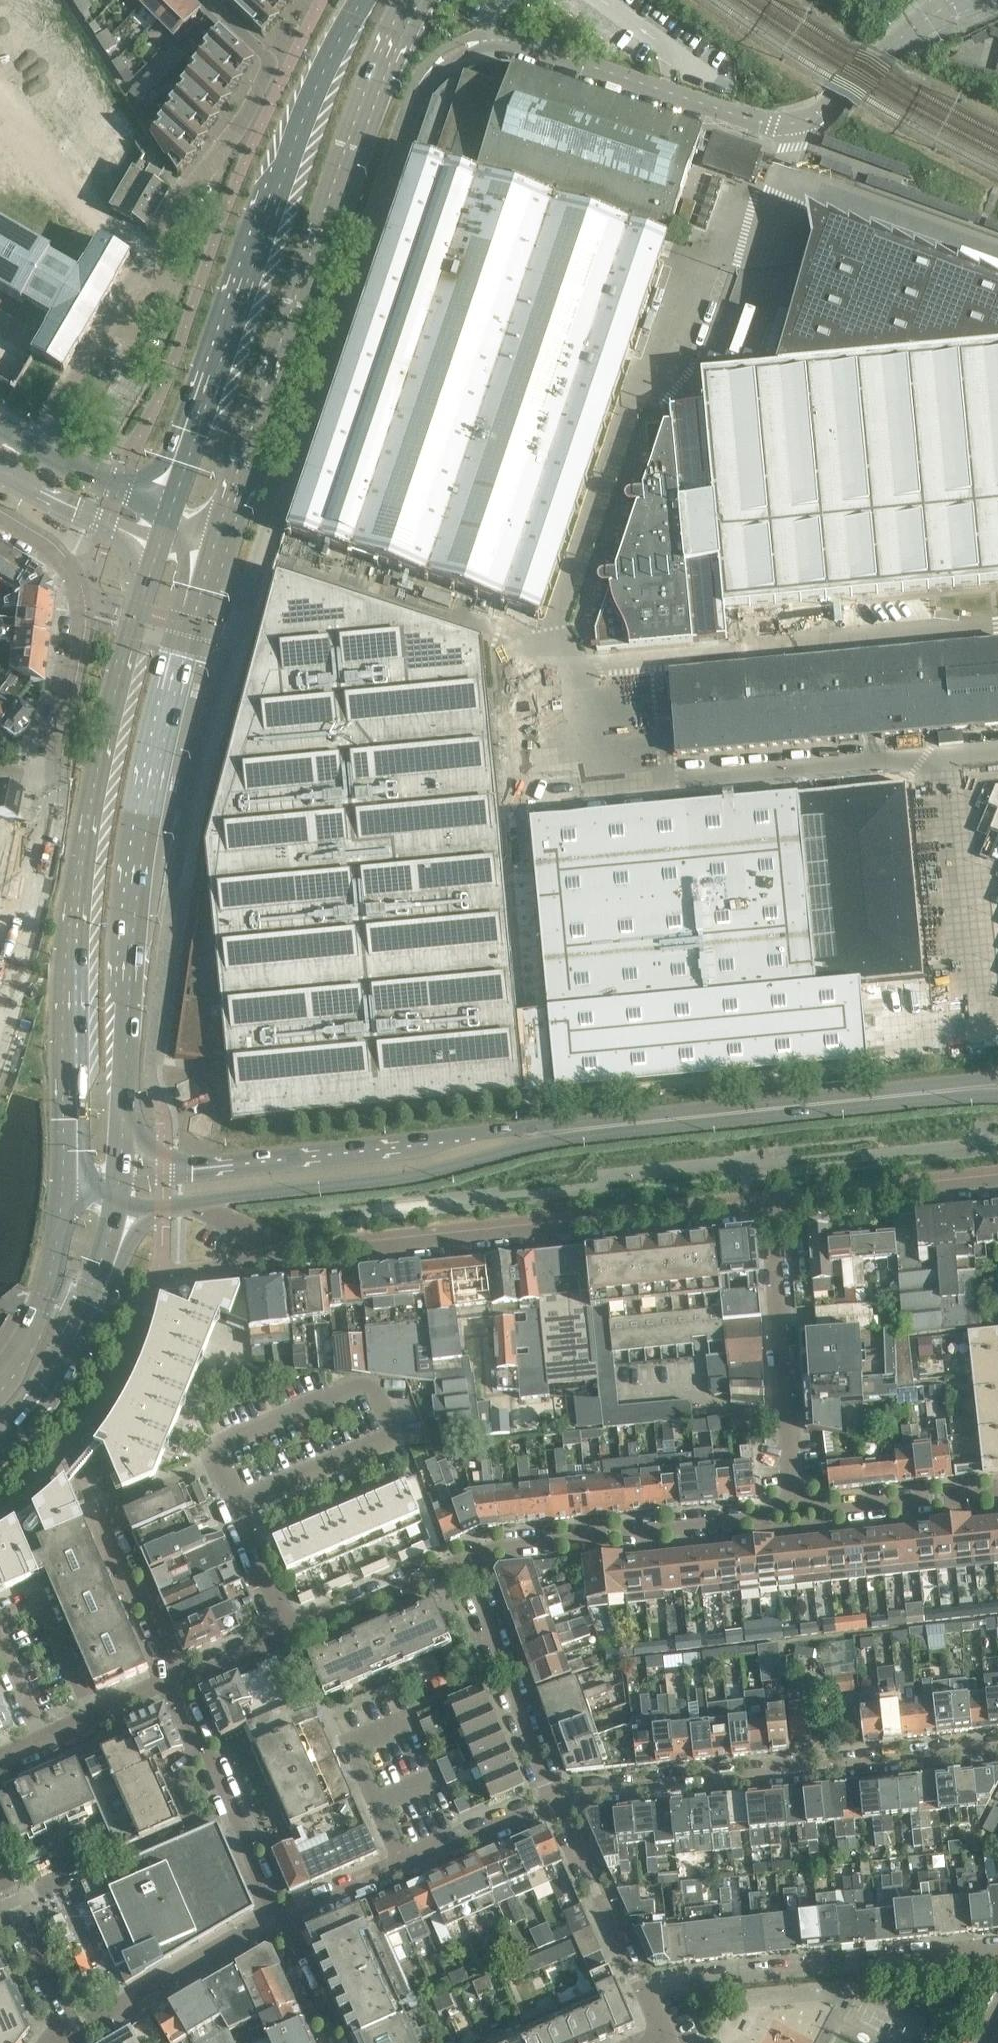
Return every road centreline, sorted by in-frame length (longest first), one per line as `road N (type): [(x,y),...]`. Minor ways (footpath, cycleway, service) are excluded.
road 1 (secondary): [(159,547),(81,858),(64,1190)]
road 2 (secondary): [(119,1170),(124,943),(139,828),(212,565)]
road 3 (residential): [(189,1201),(284,1253),(769,1207)]
road 4 (secondary): [(218,550),(324,231),(414,0)]
road 5 (secondary): [(361,0),(237,300),(171,510)]
road 6 (residential): [(208,0),(273,60),(238,129),(181,200),(37,448)]
road 7 (unclassified): [(964,0),(925,18),(835,99),(795,123),(759,125),(523,44),(479,38)]
road 8 (secondary): [(997,1085),(546,1131)]
road 9 (residential): [(557,1798),(997,1748)]
road 10 (secondary): [(546,1131),(119,1170)]
road 11 (secondary): [(189,1201),(391,1179),(546,1131)]
road 12 (residential): [(646,1986),(997,1942)]
road 13 (residential): [(463,1556),(491,1545),(767,1517),(792,1495)]
road 14 (residential): [(176,1682),(103,1512),(218,1461)]
road 15 (residential): [(278,1918),(557,1798)]
road 16 (residential): [(0,517),(58,557),(79,605),(53,781)]
road 17 (residential): [(792,1495),(769,1207)]
road 18 (secondary): [(0,1445),(59,1371),(90,1305),(116,1202)]
road 19 (residential): [(463,1556),(557,1798)]
road 20 (residential): [(278,1918),(176,1682)]
road 21 (residential): [(0,1026),(53,781)]
road 22 (residential): [(70,2028),(278,1918)]
road 23 (residential): [(769,1207),(997,1181)]
road 24 (residential): [(997,1494),(822,1512),(792,1495)]
road 25 (residential): [(557,1798),(646,1986)]
road 26 (secondary): [(64,1190),(42,1303),(0,1381)]
road 27 (residential): [(0,1760),(176,1682)]
road 28 (residential): [(287,1621),(334,1613),(463,1556)]
road 29 (tertiary): [(0,464),(159,547)]
road 30 (residential): [(287,1621),(218,1461)]
road 31 (residential): [(70,2028),(0,1876)]
road 32 (tertiary): [(171,510),(37,448)]
road 33 (residential): [(333,2042),(278,1918)]
road 34 (residential): [(176,1682),(279,1639),(287,1621)]

